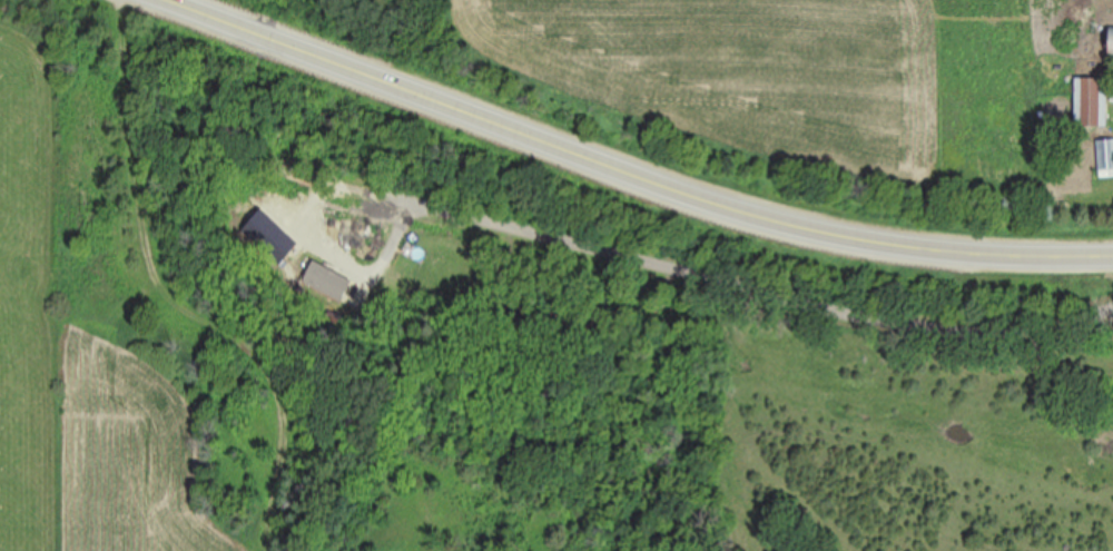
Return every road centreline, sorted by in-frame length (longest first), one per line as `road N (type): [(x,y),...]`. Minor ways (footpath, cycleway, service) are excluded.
road 1 (trunk): [(159,0),(733,213),(914,254),(1112,259)]
road 2 (residential): [(1112,306),(1040,319),(825,309),(456,214),(414,219),(397,247)]

